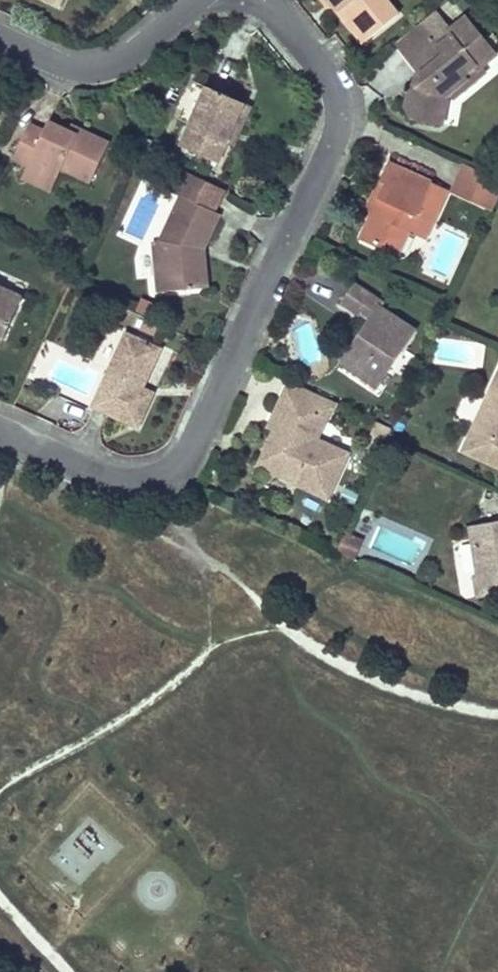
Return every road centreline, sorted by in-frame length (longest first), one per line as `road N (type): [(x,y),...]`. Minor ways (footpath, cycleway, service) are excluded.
road 1 (residential): [(264,0),(330,86),(337,131),(194,448),(169,475),(115,481),(0,432)]
road 2 (residential): [(0,36),(93,71),(125,59),(197,0)]

